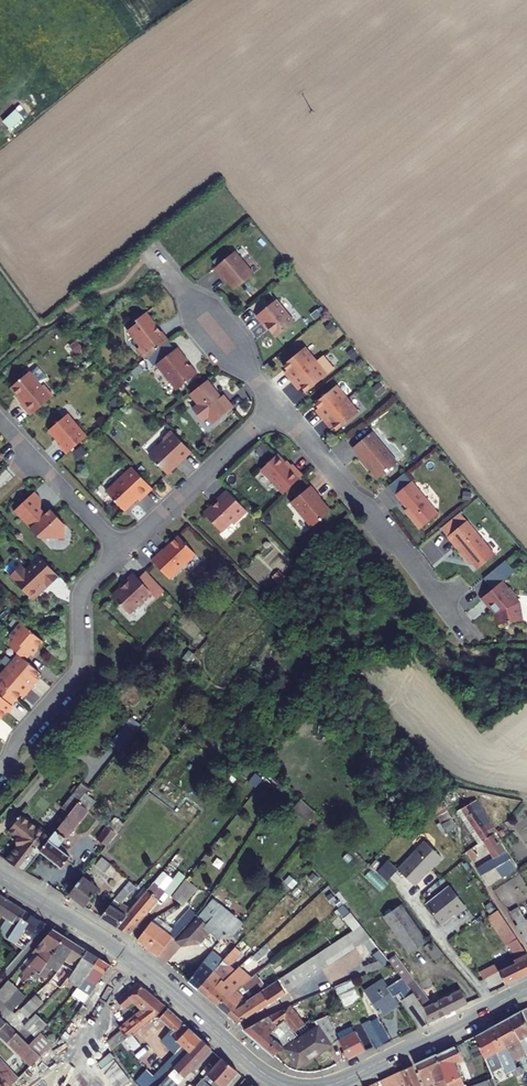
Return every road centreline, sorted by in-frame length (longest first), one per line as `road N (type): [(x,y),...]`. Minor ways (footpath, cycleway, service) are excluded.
road 1 (tertiary): [(295,1085),(259,1068),(117,950),(0,876)]
road 2 (residential): [(279,404),(461,630)]
road 3 (residential): [(0,770),(78,670),(82,594),(122,550)]
road 4 (tertiary): [(526,988),(319,1085)]
road 5 (residential): [(122,550),(279,404)]
road 6 (residential): [(151,252),(279,404)]
road 7 (residential): [(122,550),(0,418)]

